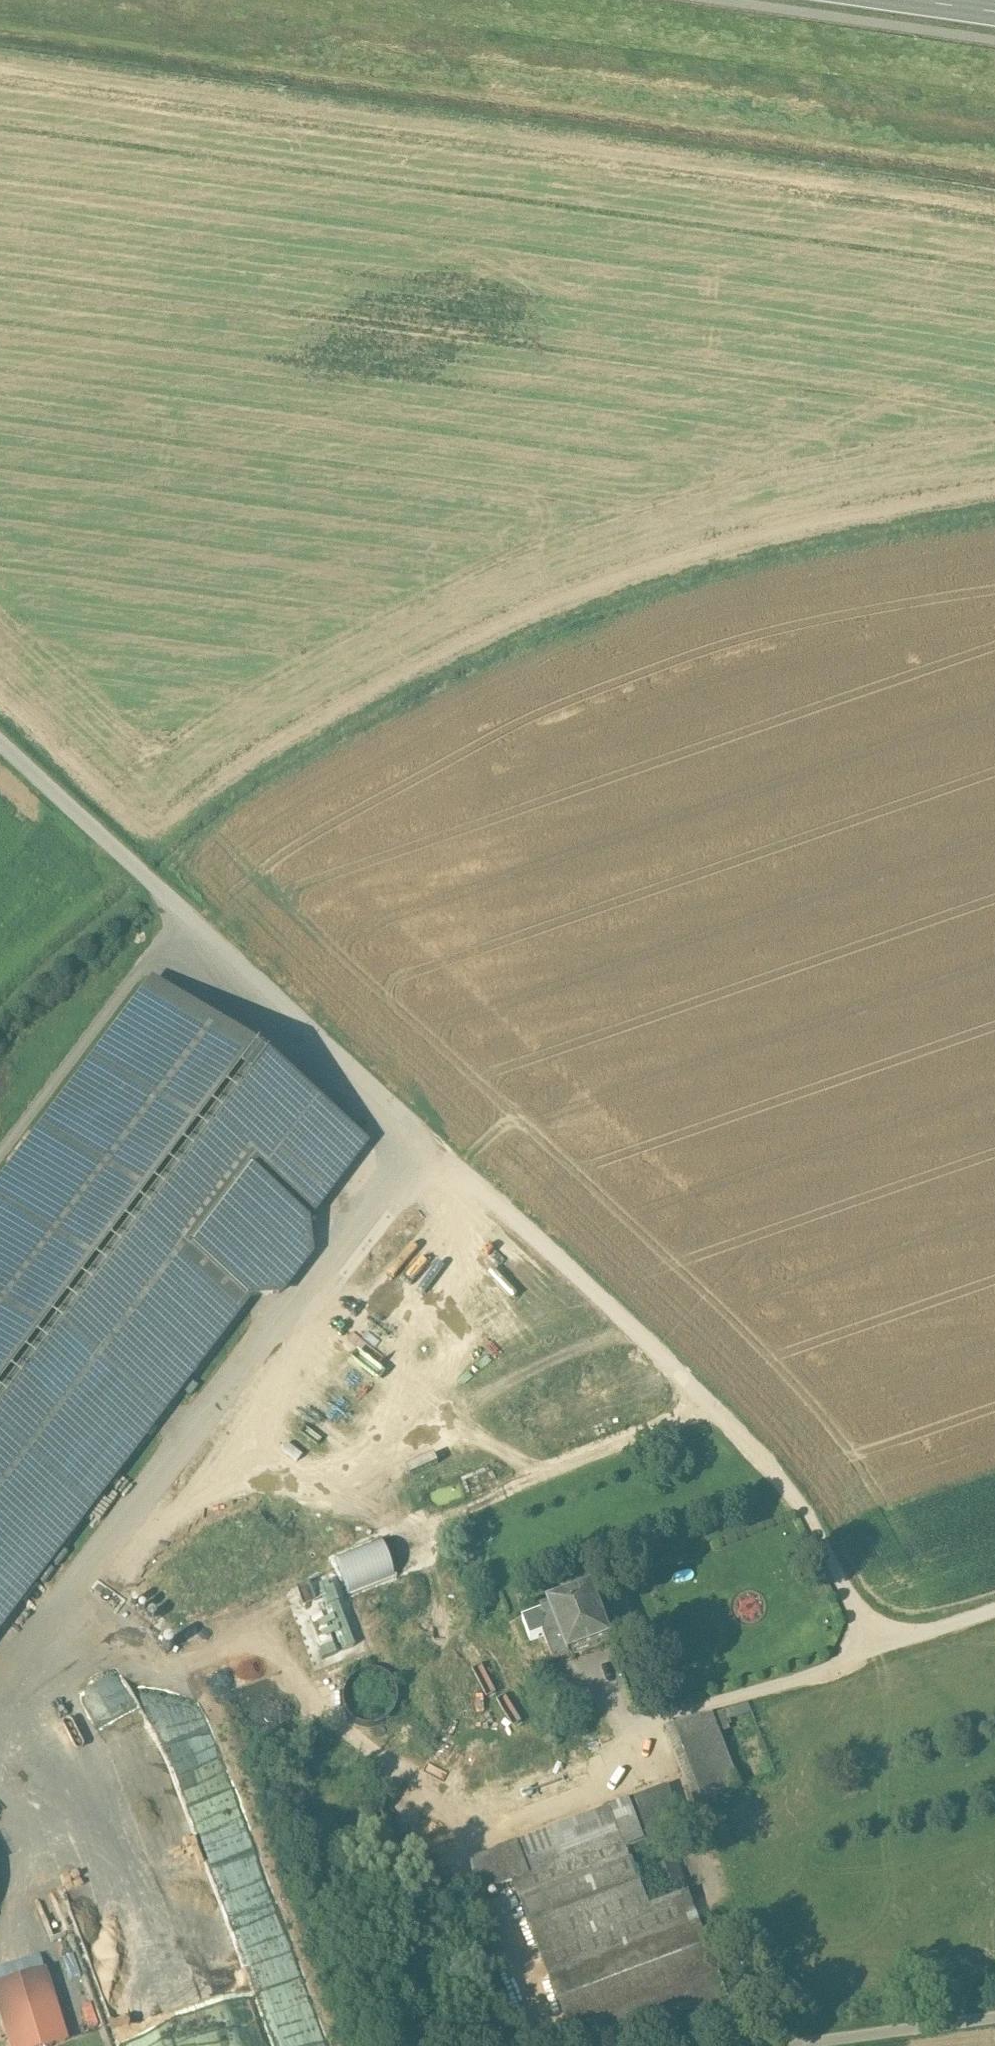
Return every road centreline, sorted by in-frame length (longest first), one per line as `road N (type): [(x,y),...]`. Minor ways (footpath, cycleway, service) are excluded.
road 1 (track): [(0,738),(765,1457),(823,1538),(864,1648),(994,1613)]
road 2 (track): [(429,1138),(322,1311),(235,1407),(60,1643)]
road 3 (track): [(864,1648),(828,1669),(609,1740)]
road 4 (unclassified): [(994,2014),(772,2045)]

